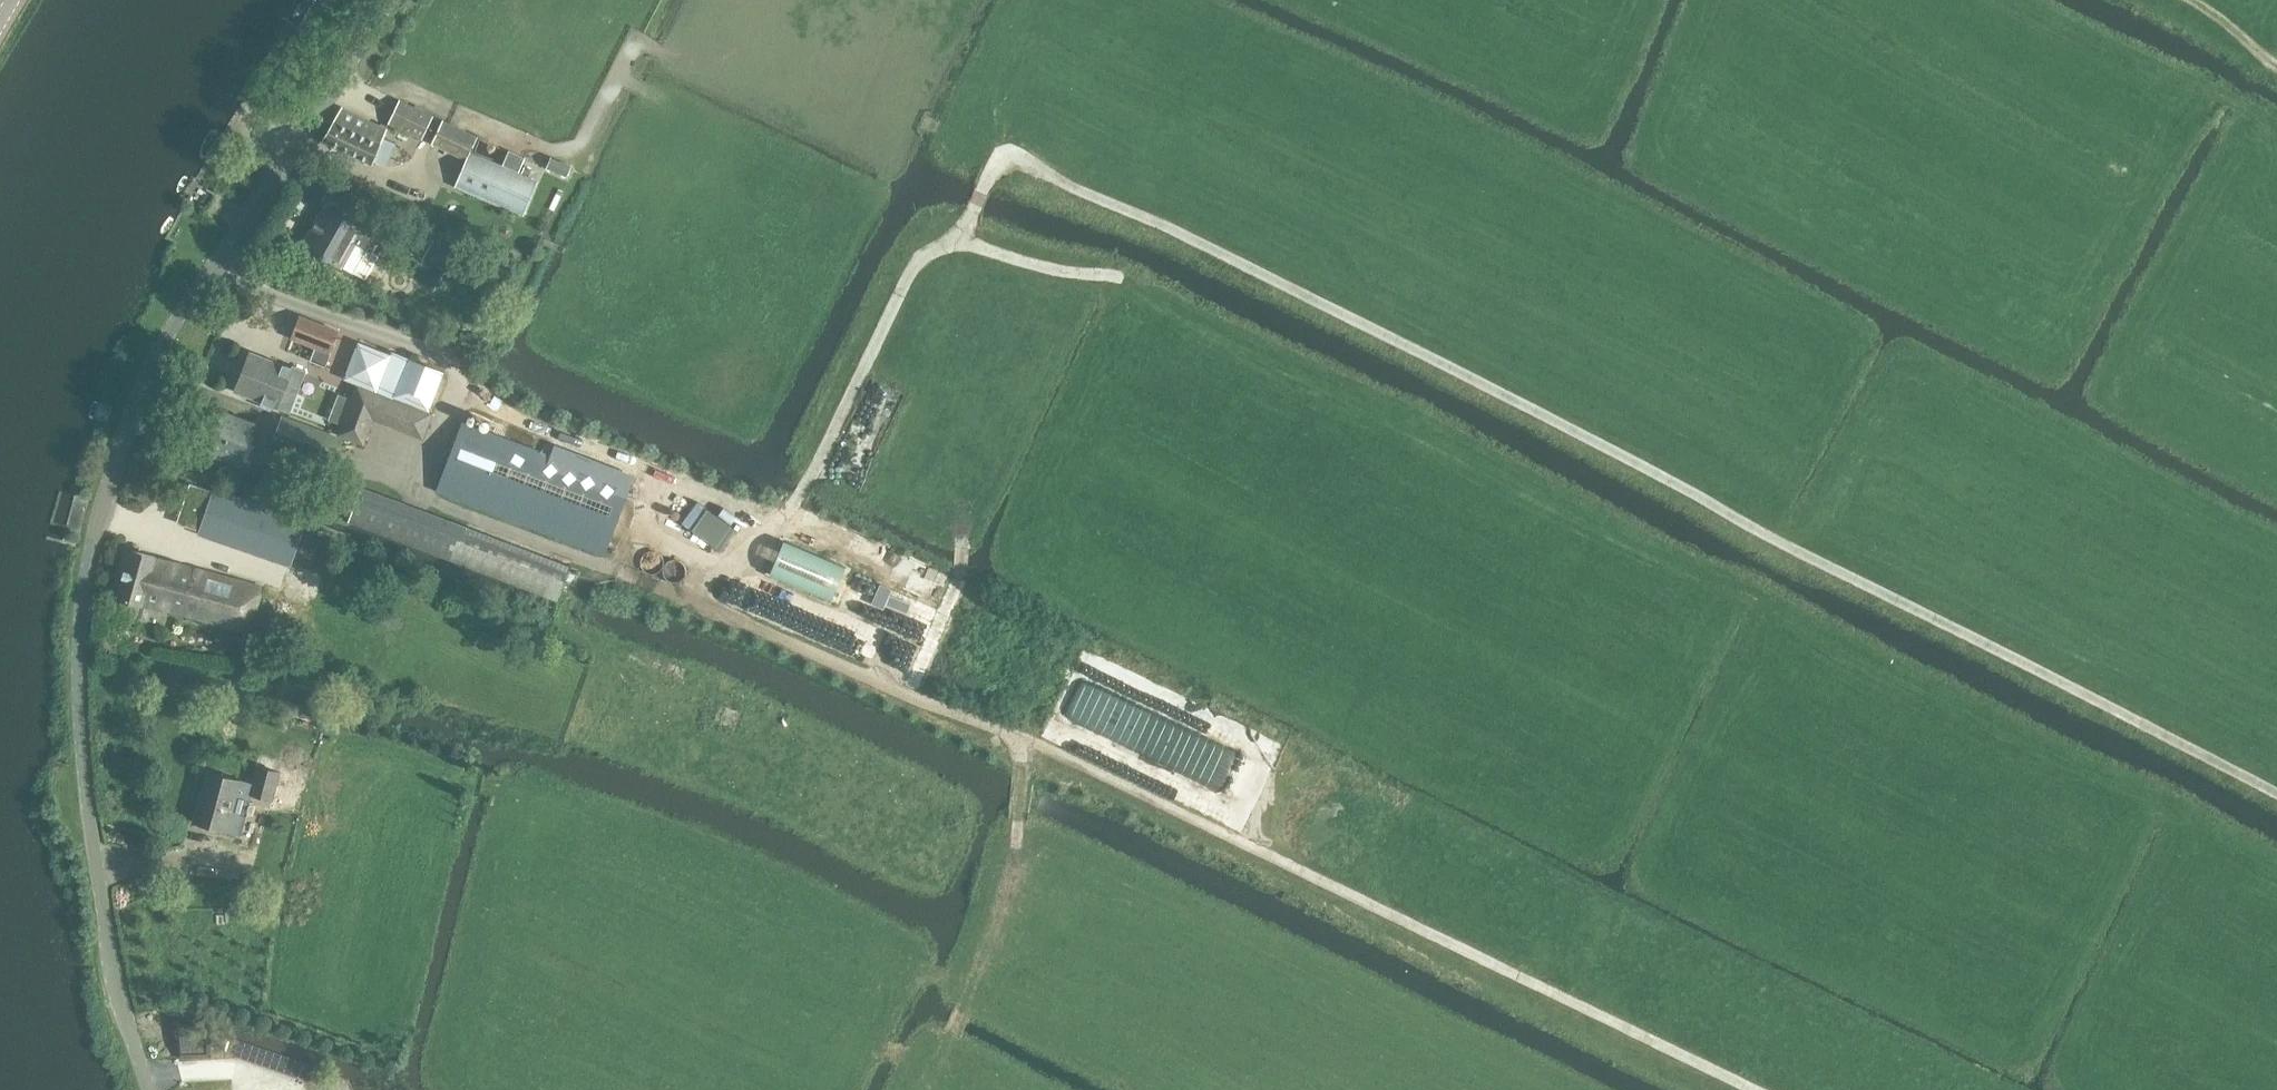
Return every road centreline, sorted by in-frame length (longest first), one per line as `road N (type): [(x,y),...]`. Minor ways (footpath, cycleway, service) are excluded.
road 1 (track): [(2276,794),(1169,231),(1019,168),(987,181),(958,240),(1053,270),(1121,277)]
road 2 (unclassified): [(152,1089),(115,973),(79,694),(81,625),(120,442),(169,335),(393,0)]
road 3 (track): [(958,240),(916,266),(807,490),(719,569),(699,605),(360,470),(282,489),(120,442)]
road 4 (track): [(1026,744),(1753,1089)]
road 5 (track): [(699,605),(1026,744),(1011,892)]

